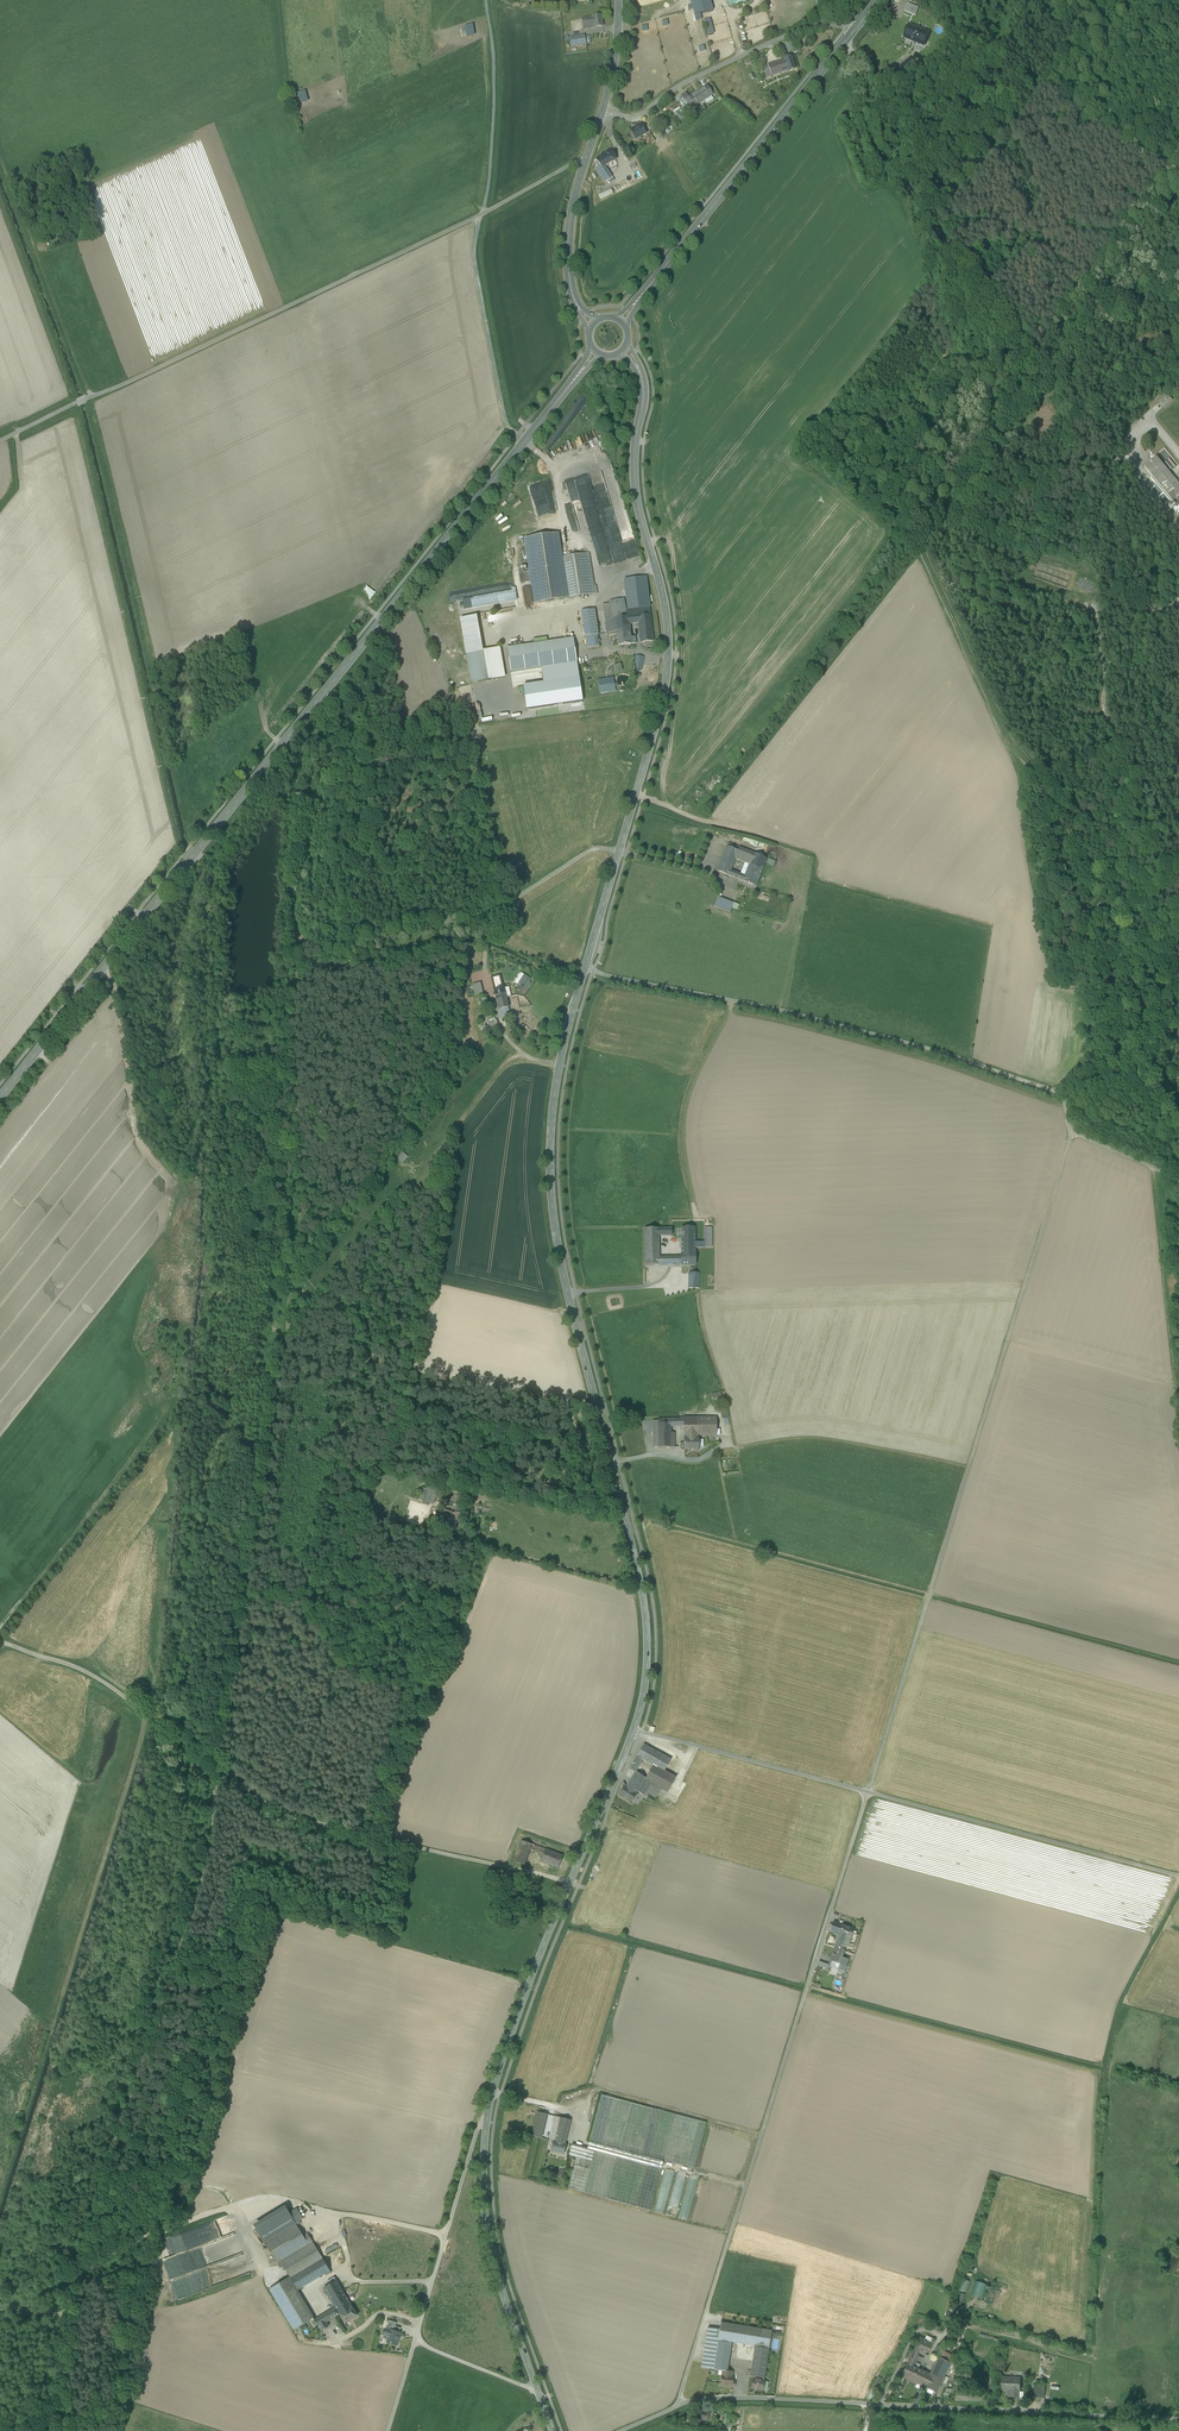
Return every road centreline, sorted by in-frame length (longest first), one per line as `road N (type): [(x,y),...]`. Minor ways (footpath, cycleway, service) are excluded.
road 1 (track): [(52,2430),(69,2301),(209,1850),(287,1339),(299,1239),(292,920),(309,806),(274,755)]
road 2 (primary): [(0,1097),(569,387)]
road 3 (secondary): [(585,968),(559,1066),(550,1179),(568,1293),(645,1612),(647,1669),(634,1729)]
road 4 (secondary): [(634,1729),(529,1984),(487,2122),(489,2245),(552,2430)]
road 5 (unclassified): [(1073,1131),(868,1792)]
road 6 (unclassified): [(868,1792),(681,2406)]
road 7 (secondary): [(640,373),(635,488),(664,599),(666,680),(585,968)]
road 8 (track): [(583,167),(574,164),(76,403)]
road 9 (unclassified): [(1073,1131),(1062,1094),(941,1052),(585,968)]
road 10 (track): [(0,2193),(148,1713)]
road 11 (unclassified): [(1178,2419),(740,2398),(681,2406)]
road 12 (track): [(148,1713),(266,1807),(578,1887)]
road 13 (track): [(484,0),(491,111),(472,251),(504,423),(516,436)]
road 14 (track): [(447,2235),(253,2199),(132,2243),(78,2272)]
road 15 (track): [(526,1057),(502,1068),(287,1339)]
road 16 (primary): [(643,294),(852,34)]
road 17 (track): [(1046,1217),(713,1219)]
road 18 (track): [(388,2430),(477,2130),(487,2122)]
road 19 (unclassified): [(1178,1876),(868,1792)]
road 20 (track): [(490,988),(484,956),(501,905),(584,854),(606,849),(712,874)]
road 21 (track): [(338,1518),(415,1224)]
road 22 (track): [(0,1627),(183,1395)]
road 23 (residential): [(602,111),(639,116),(685,83),(811,27),(852,34)]
road 24 (track): [(89,398),(0,159)]
road 25 (unclassified): [(868,1792),(634,1729)]
road 26 (track): [(969,1467),(821,1438),(737,1449)]
road 27 (track): [(1153,1168),(1178,1400)]
road 28 (track): [(598,1413),(375,1370)]
road 29 (track): [(296,940),(342,954),(501,905)]
road 30 (track): [(731,1001),(684,1114),(691,1200)]
road 31 (track): [(917,553),(1046,389)]
road 32 (track): [(1046,389),(1132,294),(1149,300),(1178,254)]
road 33 (secondary): [(574,301),(571,217),(602,111)]
road 34 (track): [(0,1641),(72,1664),(148,1713)]
road 35 (track): [(761,2135),(617,2097)]
road 36 (track): [(415,2340),(535,2385)]

